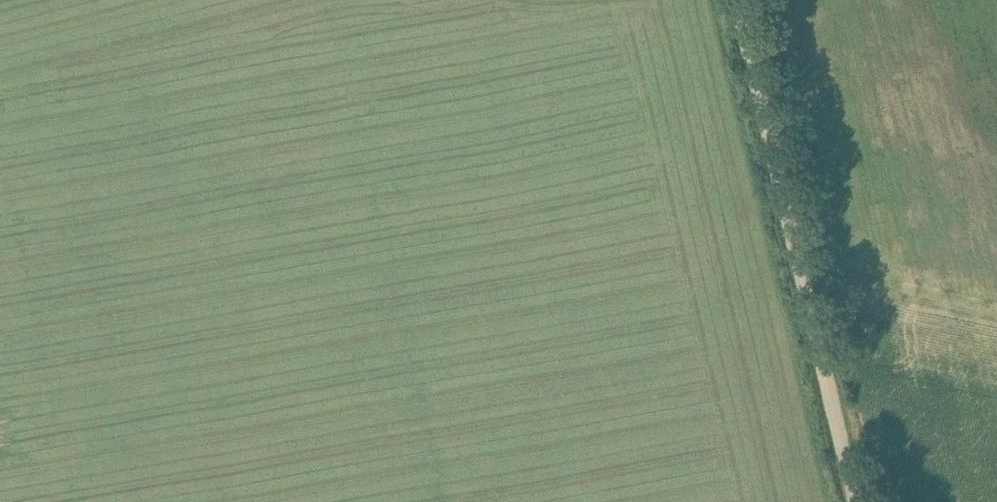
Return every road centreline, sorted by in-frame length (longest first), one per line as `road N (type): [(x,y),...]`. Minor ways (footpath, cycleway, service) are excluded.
road 1 (track): [(869,501),(750,0)]

